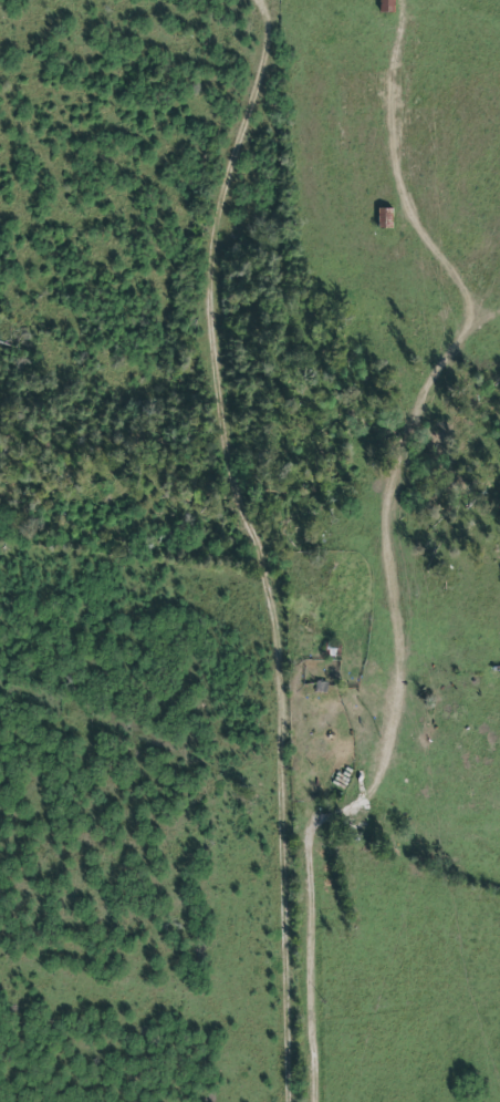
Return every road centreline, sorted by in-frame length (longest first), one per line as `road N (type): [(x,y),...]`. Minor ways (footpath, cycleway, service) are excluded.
road 1 (residential): [(301,1101),(281,647),(271,579),(244,501),(217,330),(217,244),(227,192),(281,40),(277,0)]
road 2 (residential): [(410,0),(400,151),(413,218),(472,297),(471,346),(396,482),(409,680),(387,783),(365,816),(340,827),(316,815),(288,817)]
road 3 (residential): [(0,329),(55,347),(108,389),(133,396),(164,392),(184,360),(222,356)]

